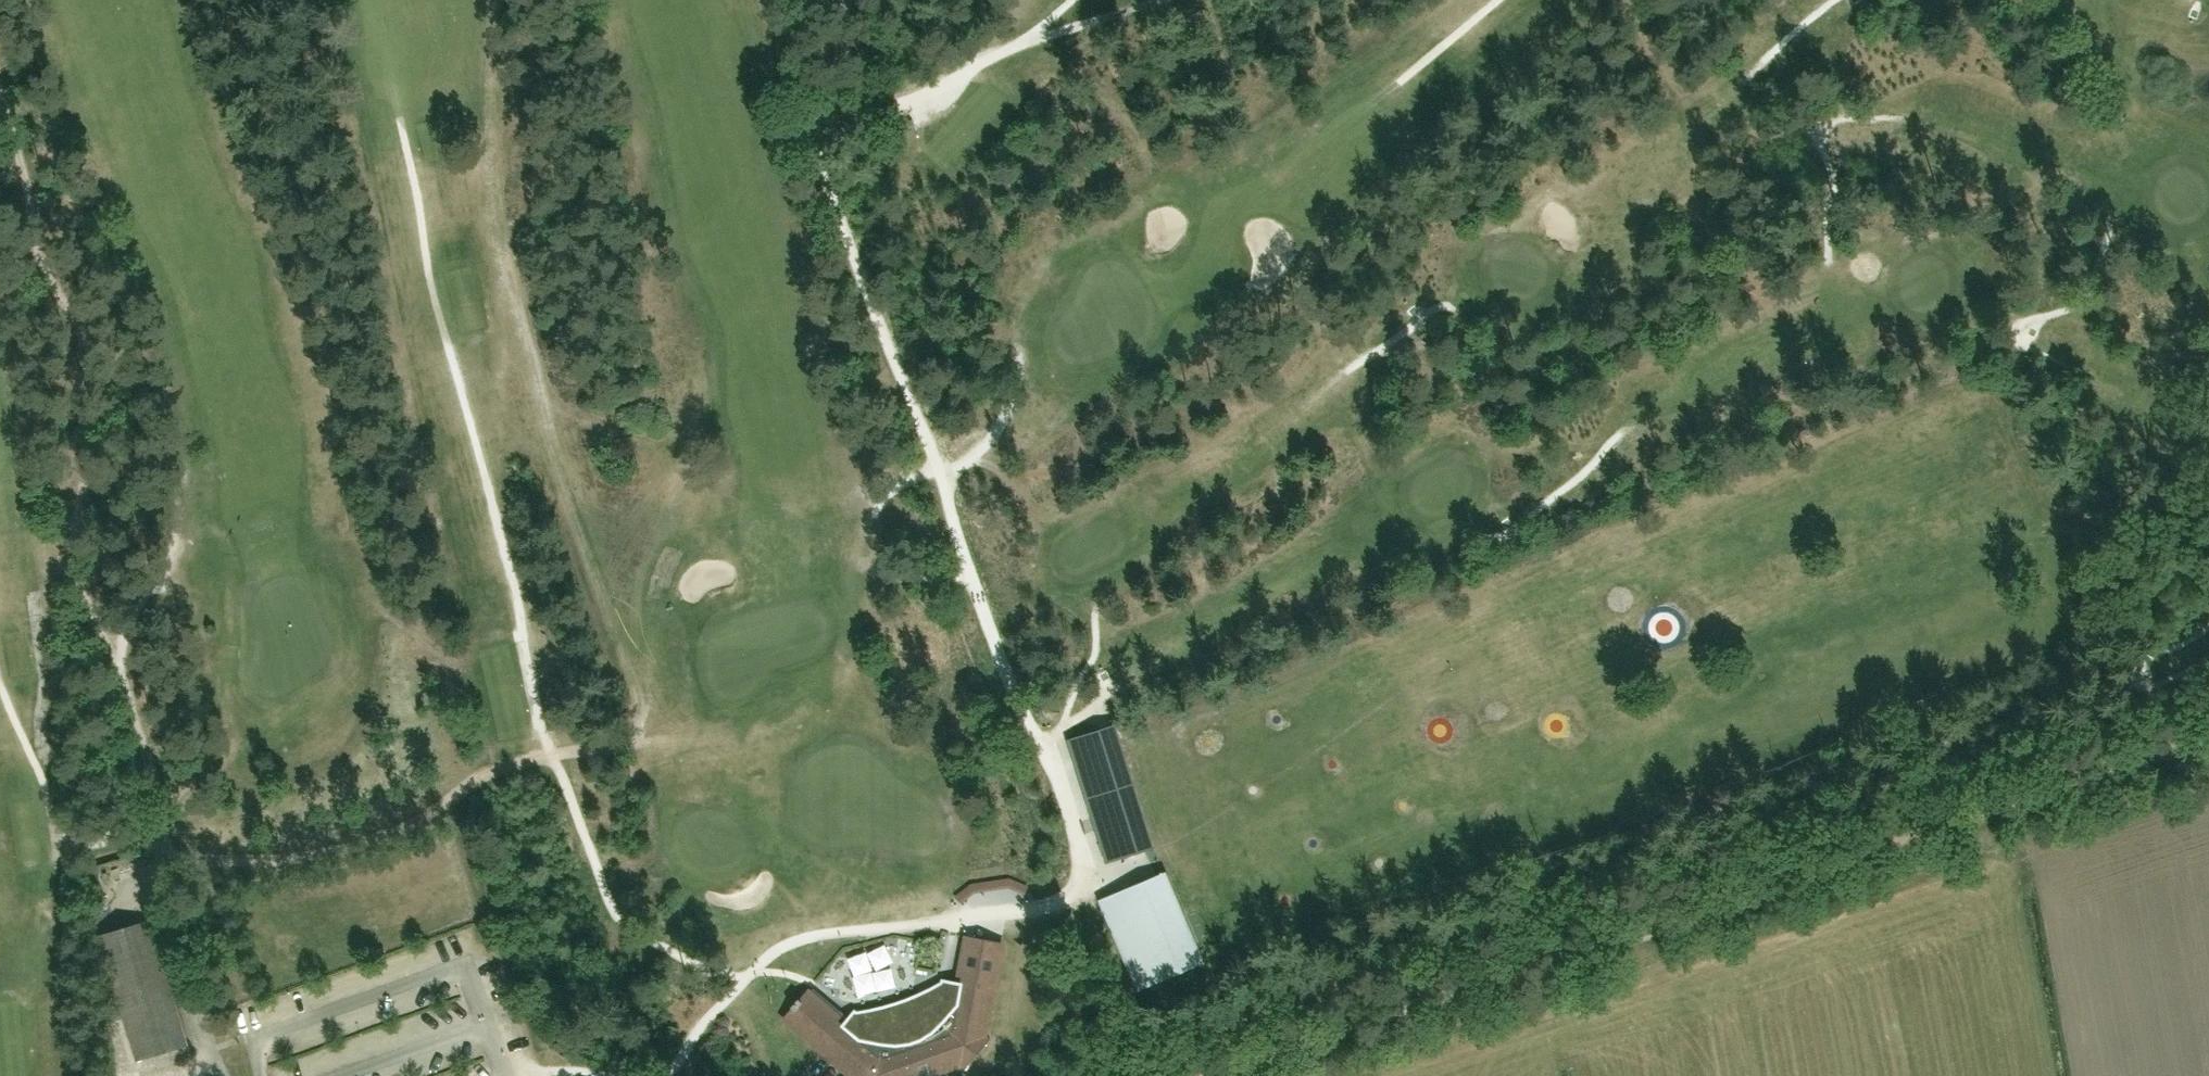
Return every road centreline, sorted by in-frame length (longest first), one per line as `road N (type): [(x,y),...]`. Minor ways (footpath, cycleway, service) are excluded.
road 1 (track): [(2208,745),(1244,1075)]

